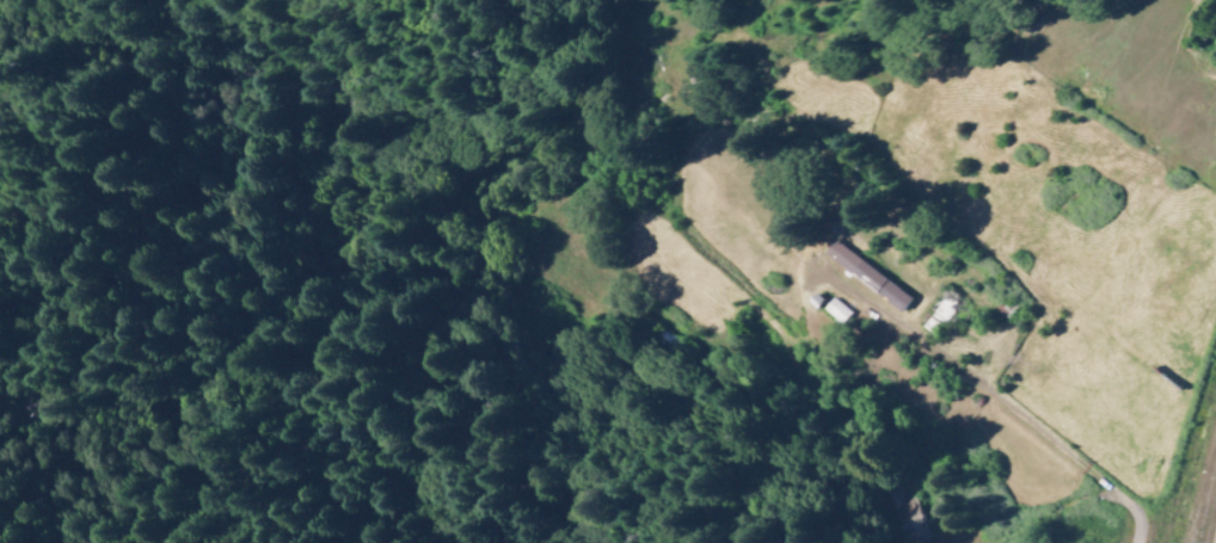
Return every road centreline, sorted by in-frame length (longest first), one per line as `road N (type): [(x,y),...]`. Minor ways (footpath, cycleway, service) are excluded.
road 1 (track): [(1120,499),(947,353),(822,272)]

